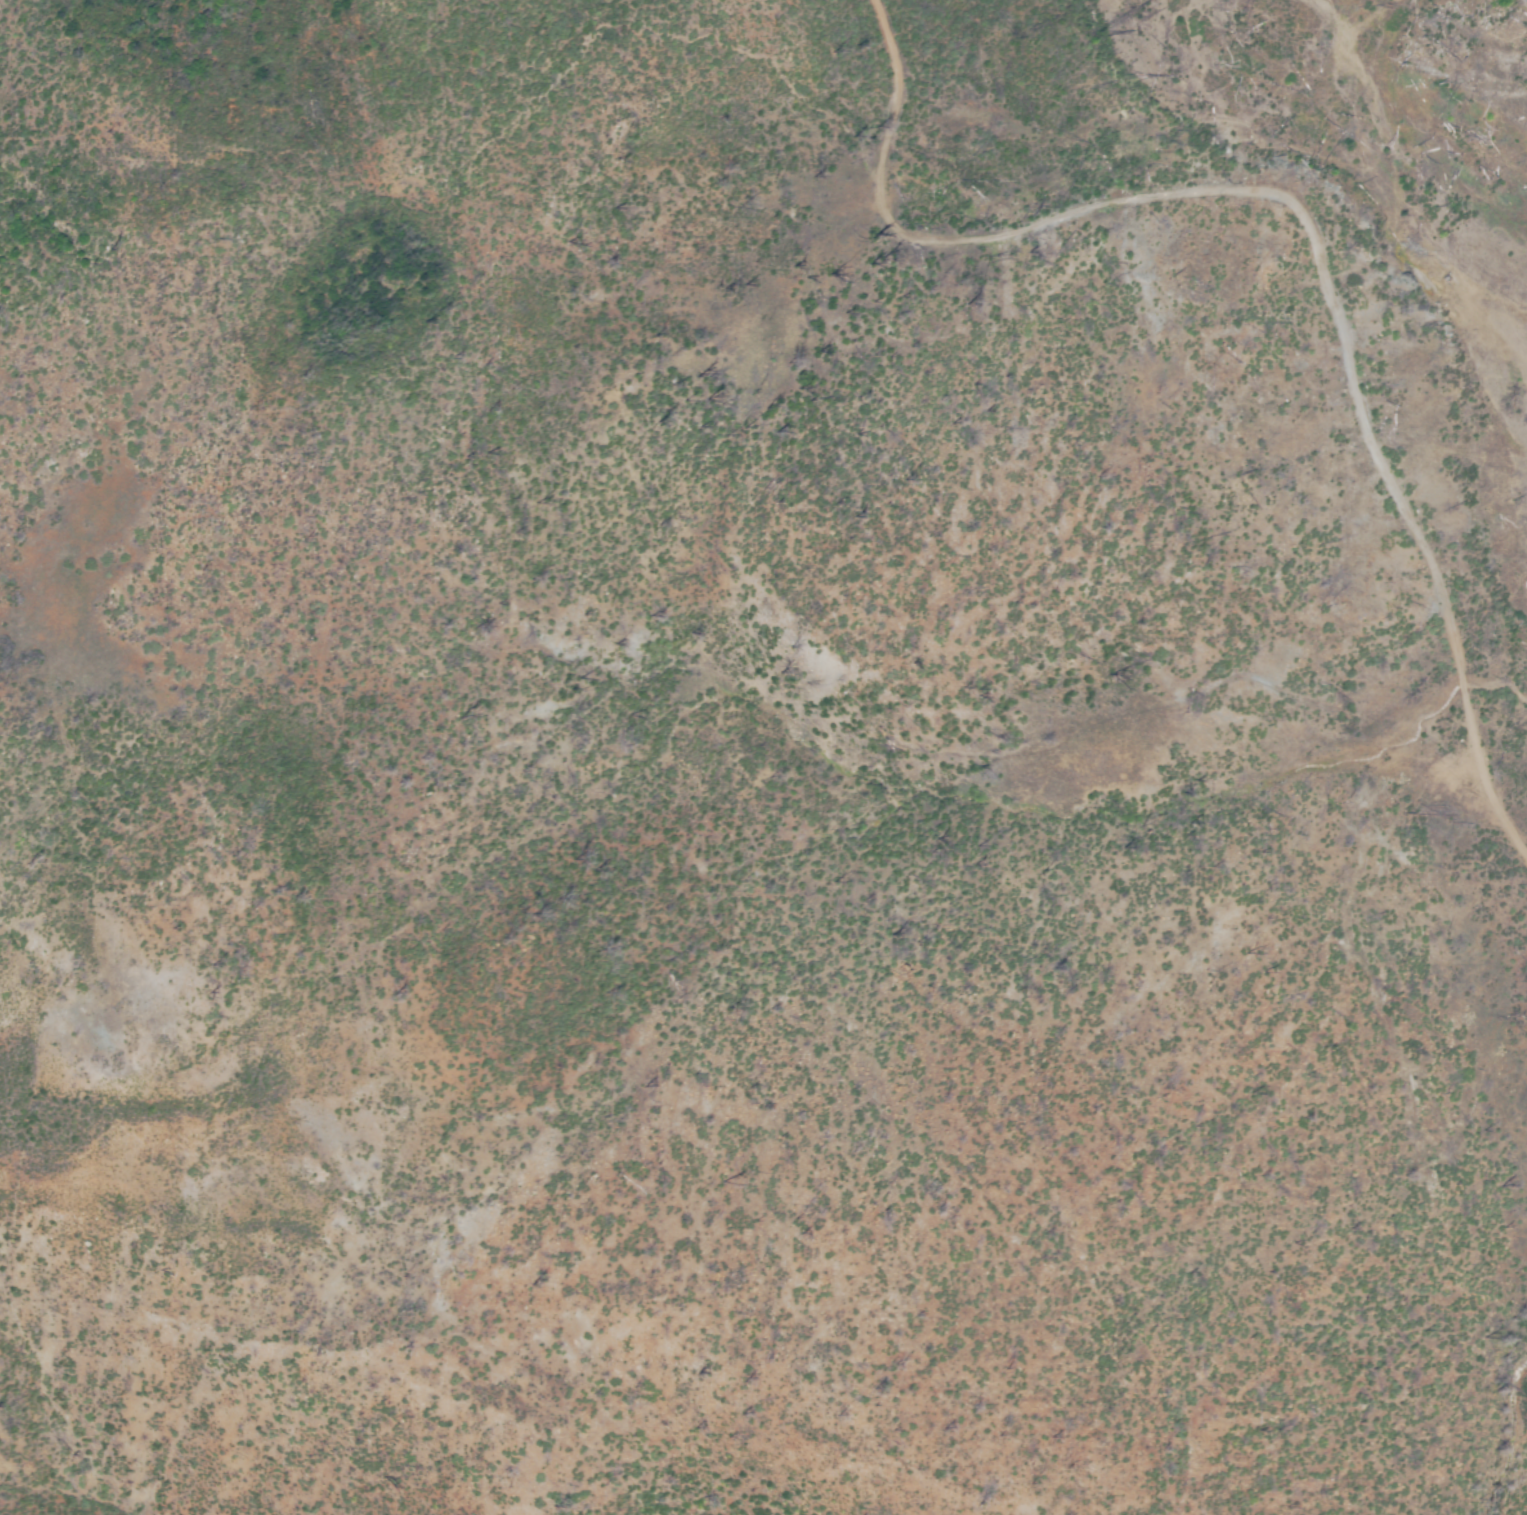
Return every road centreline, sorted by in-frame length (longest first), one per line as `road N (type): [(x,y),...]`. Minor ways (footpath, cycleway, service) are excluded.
road 1 (track): [(1526,859),(1490,790),(1432,548),(1378,447),(1311,208),(1283,192),(1198,191),(1138,198),(1054,228),(912,241),(886,215),(876,177),(900,74),(876,0)]

